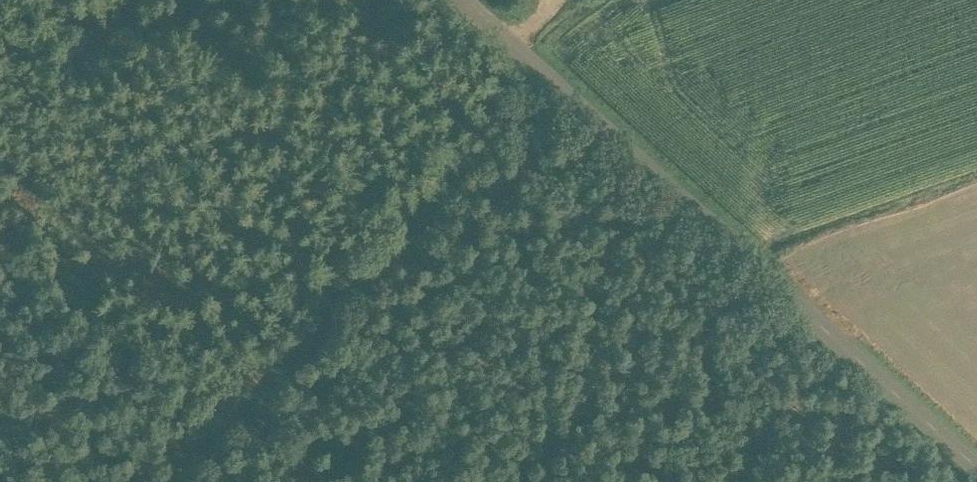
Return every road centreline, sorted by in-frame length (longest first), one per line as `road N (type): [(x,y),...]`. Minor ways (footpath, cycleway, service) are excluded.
road 1 (unclassified): [(976,468),(475,0)]
road 2 (track): [(0,236),(313,481)]

